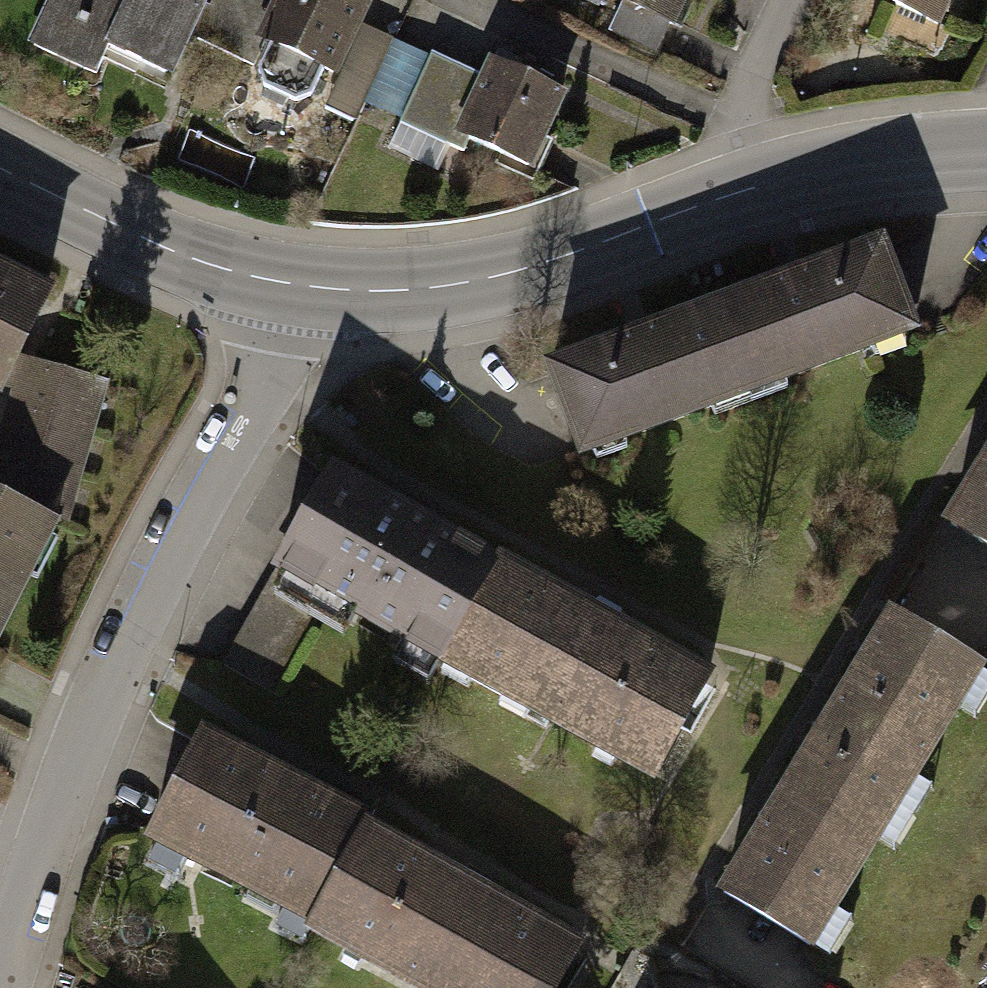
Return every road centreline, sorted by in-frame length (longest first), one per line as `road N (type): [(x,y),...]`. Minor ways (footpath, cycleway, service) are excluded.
road 1 (residential): [(299,294),(252,409),(85,742),(5,987)]
road 2 (tertiary): [(731,202),(487,288),(299,294)]
road 3 (tertiary): [(299,294),(132,239),(0,171)]
road 4 (tertiary): [(986,157),(884,167),(731,202)]
road 5 (residential): [(794,0),(734,124),(731,202)]

